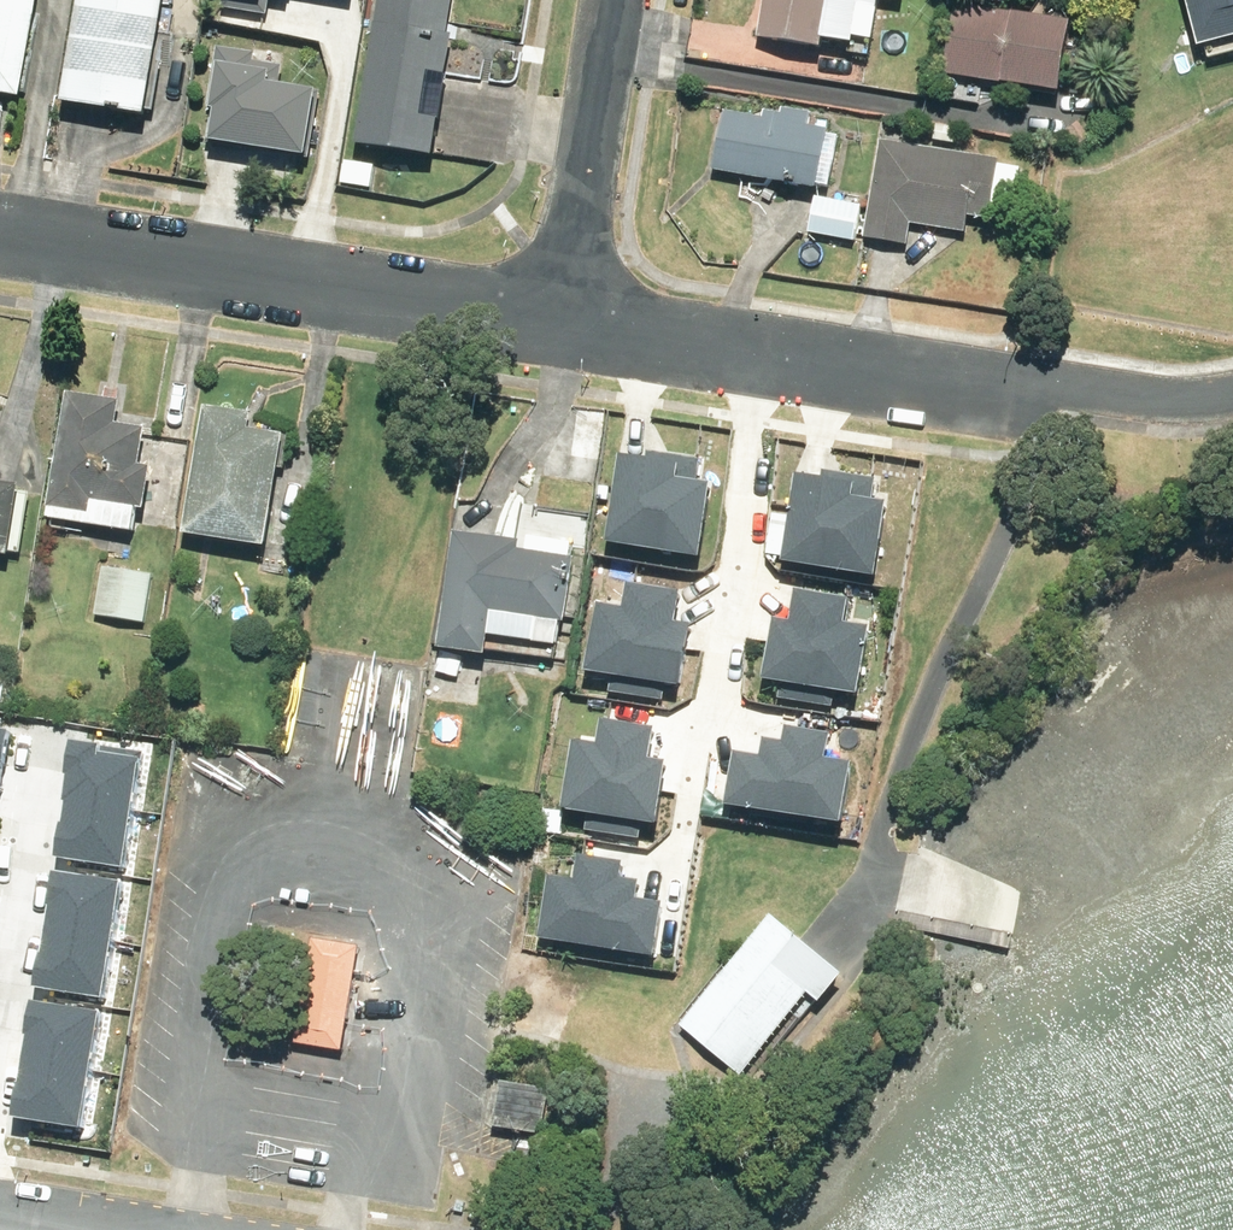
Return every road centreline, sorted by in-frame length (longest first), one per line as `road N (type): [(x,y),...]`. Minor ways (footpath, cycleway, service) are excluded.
road 1 (residential): [(563,322),(0,231)]
road 2 (residential): [(1027,398),(563,322)]
road 3 (residential): [(563,322),(615,0)]

